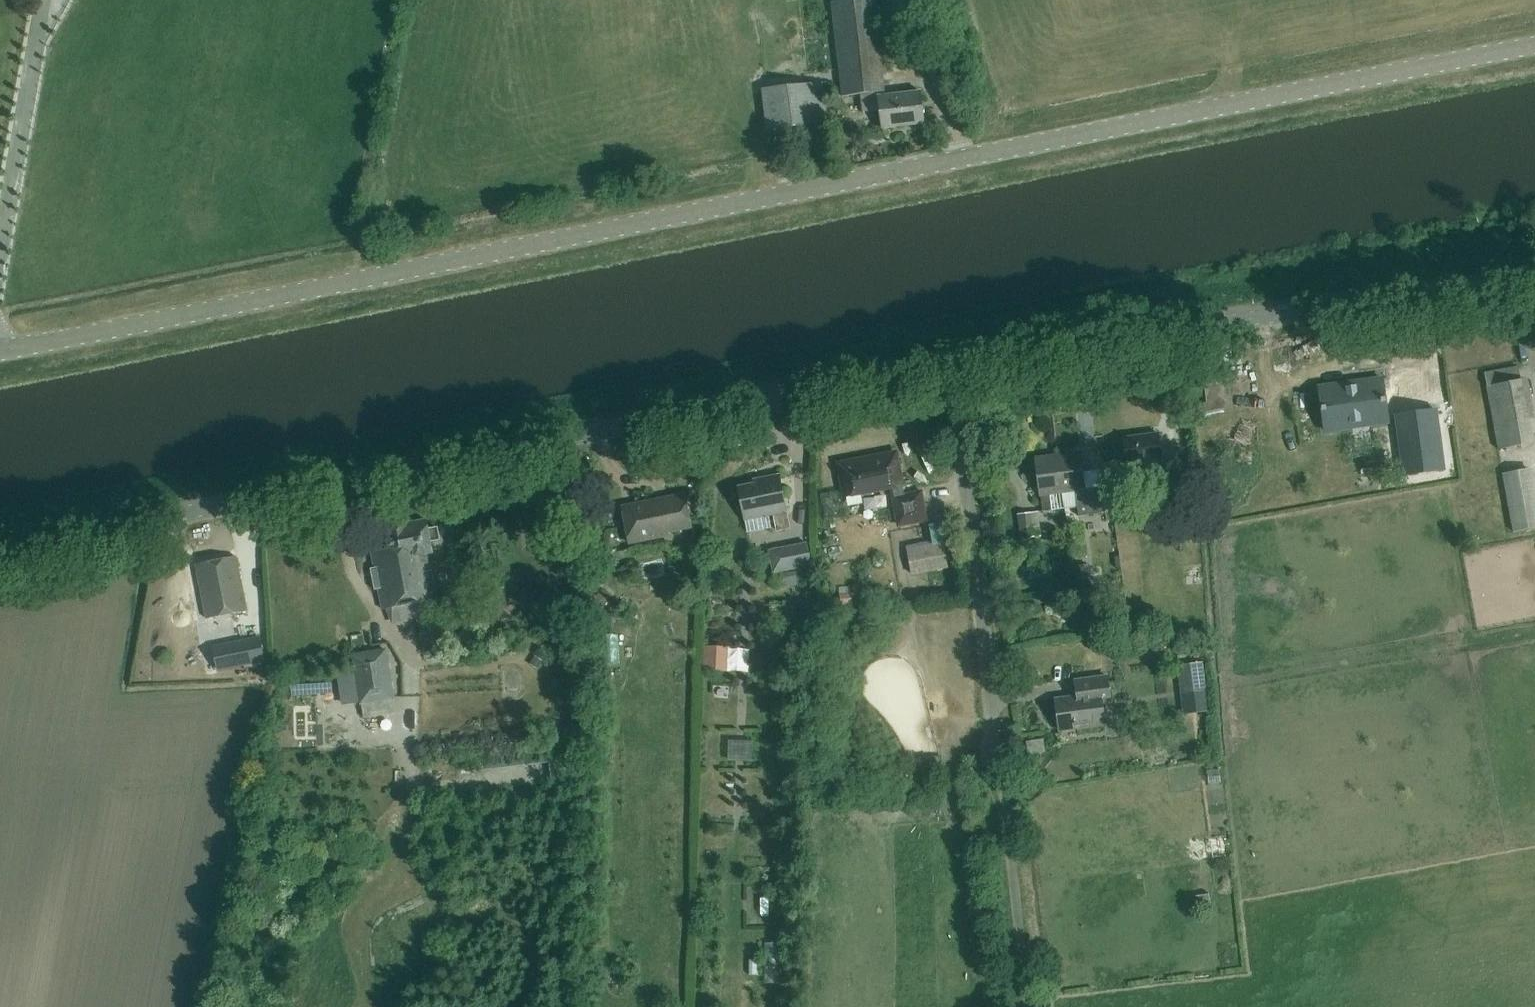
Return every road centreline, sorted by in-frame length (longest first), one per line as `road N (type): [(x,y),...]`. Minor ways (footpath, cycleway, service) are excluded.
road 1 (tertiary): [(1534,45),(0,352)]
road 2 (tertiary): [(0,549),(950,361)]
road 3 (tertiary): [(950,361),(1534,280)]
road 4 (unclassified): [(950,361),(996,764)]

